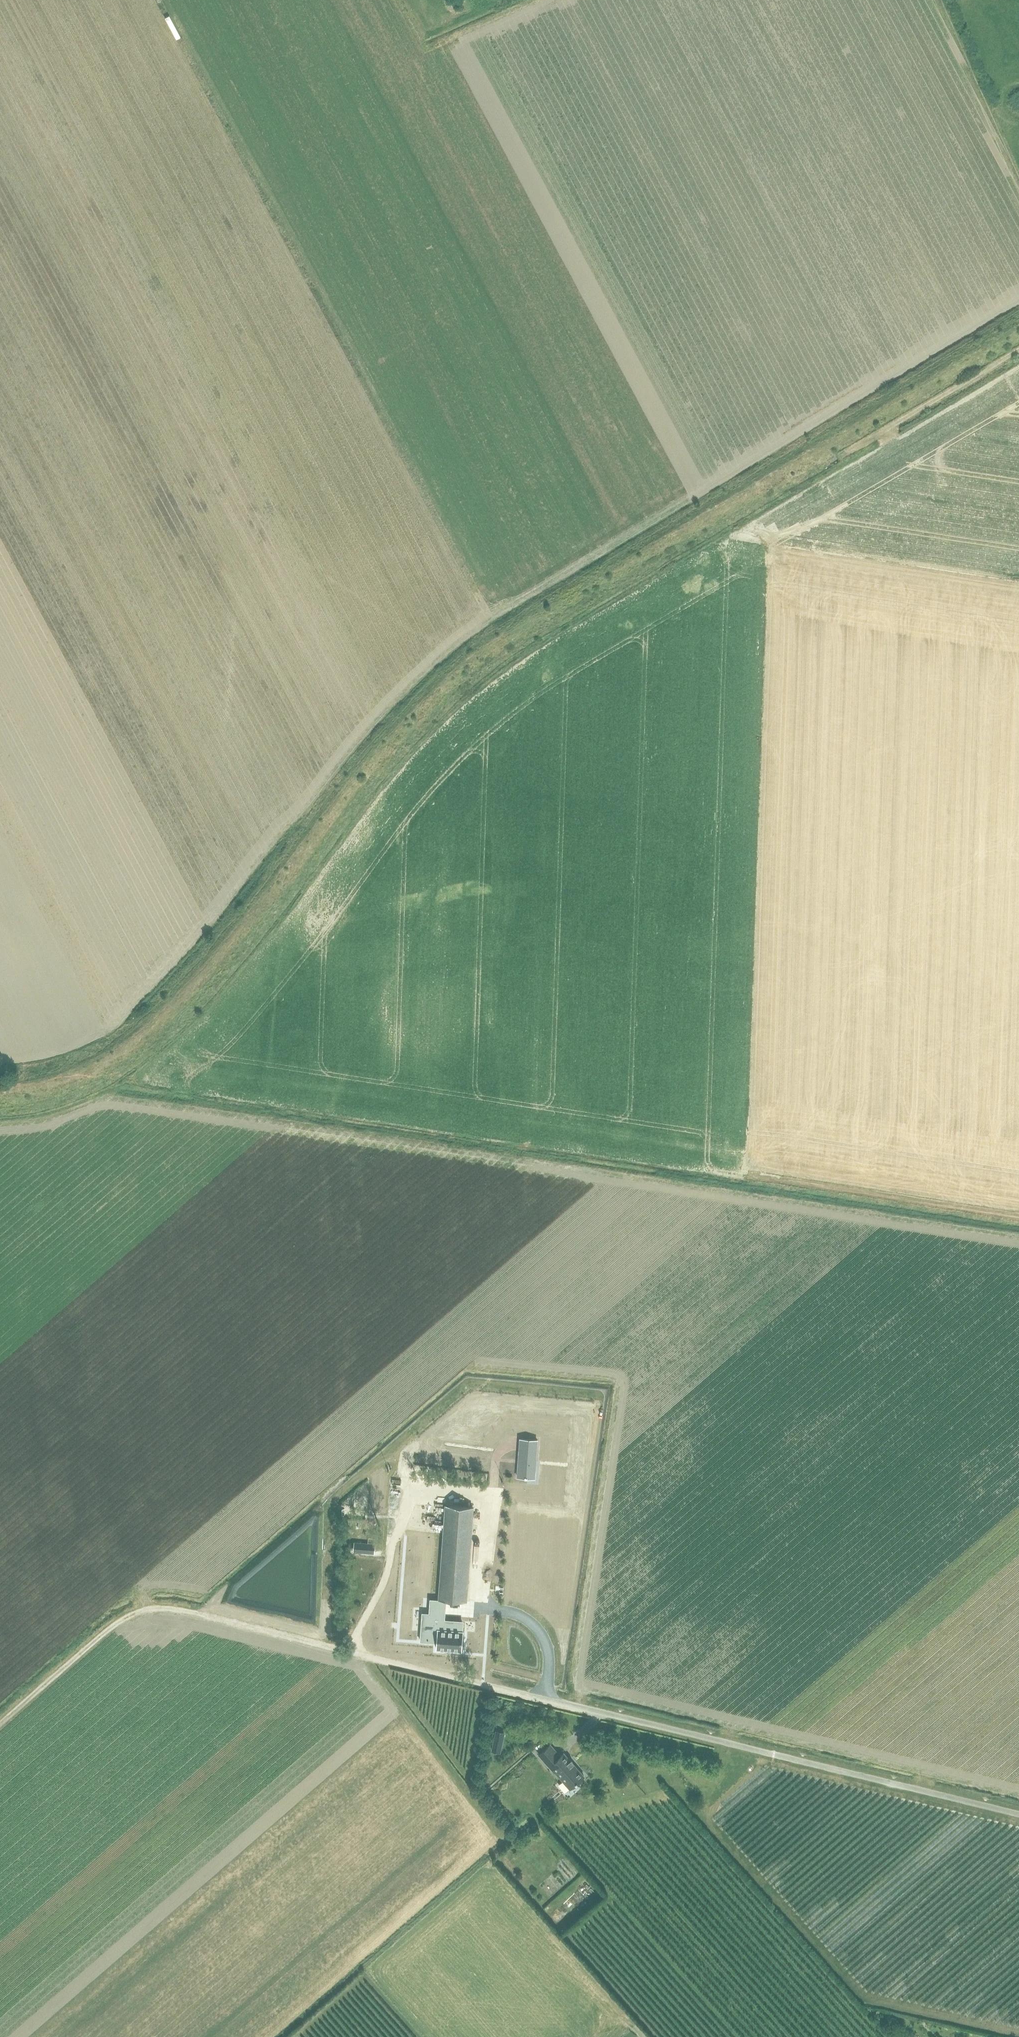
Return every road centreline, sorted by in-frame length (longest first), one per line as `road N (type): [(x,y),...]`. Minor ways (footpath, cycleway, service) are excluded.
road 1 (unclassified): [(1018,1815),(354,1651)]
road 2 (track): [(0,1724),(111,1627),(147,1611),(354,1651)]
road 3 (track): [(1018,1219),(738,1176)]
road 4 (track): [(1018,353),(877,438)]

